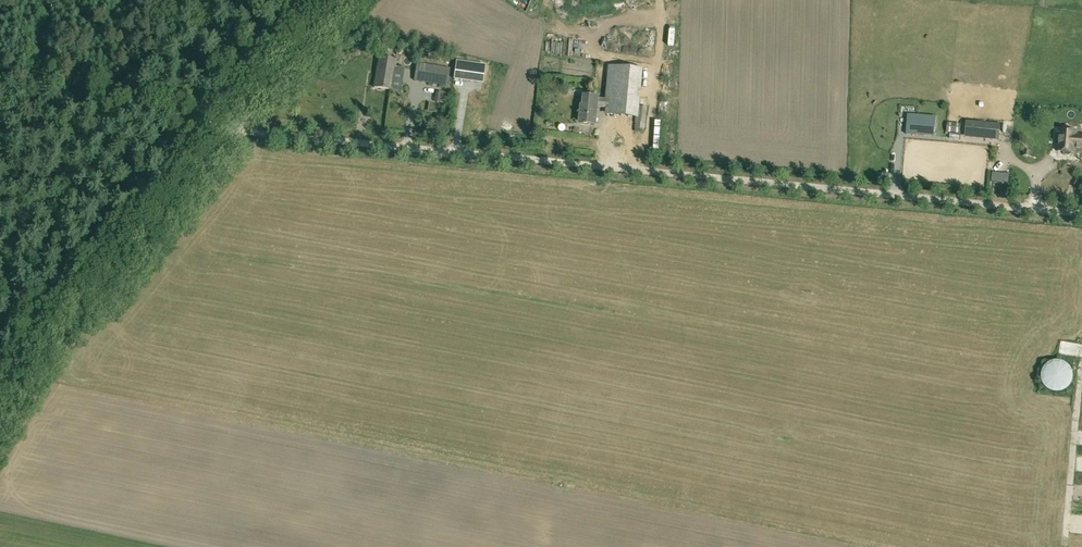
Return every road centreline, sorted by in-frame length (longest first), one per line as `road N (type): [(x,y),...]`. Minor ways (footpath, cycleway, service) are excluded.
road 1 (unclassified): [(234,127),(1081,214)]
road 2 (secondary): [(0,419),(83,305),(234,127)]
road 3 (secondary): [(234,127),(337,0)]

